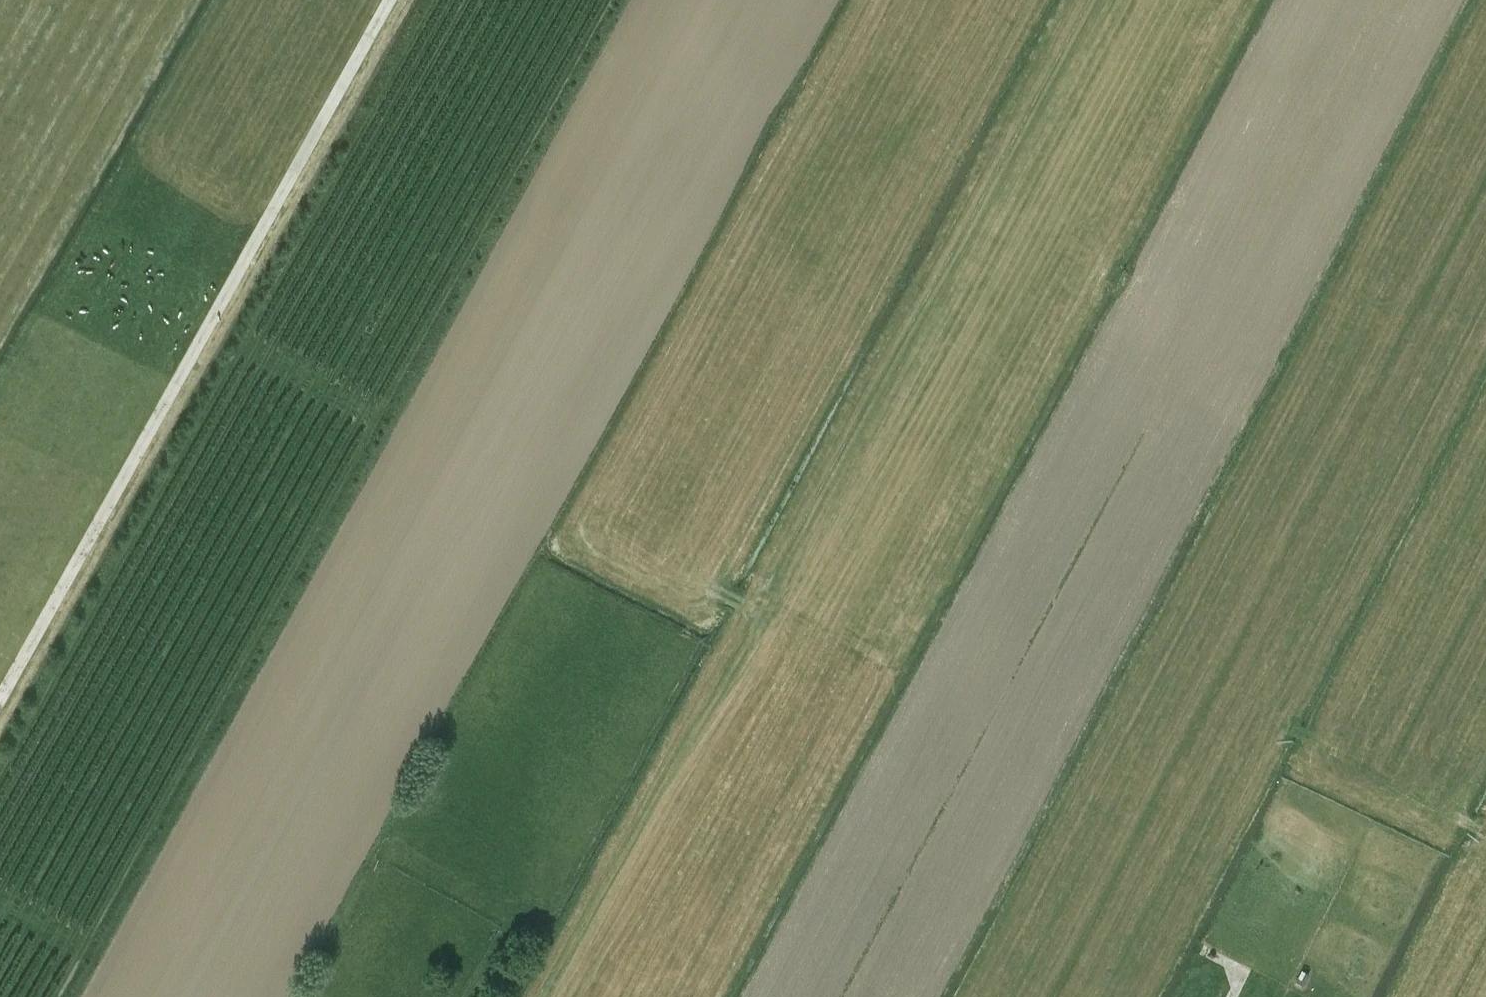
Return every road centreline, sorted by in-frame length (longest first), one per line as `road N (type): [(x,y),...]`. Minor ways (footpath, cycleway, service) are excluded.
road 1 (track): [(0,716),(402,0)]

